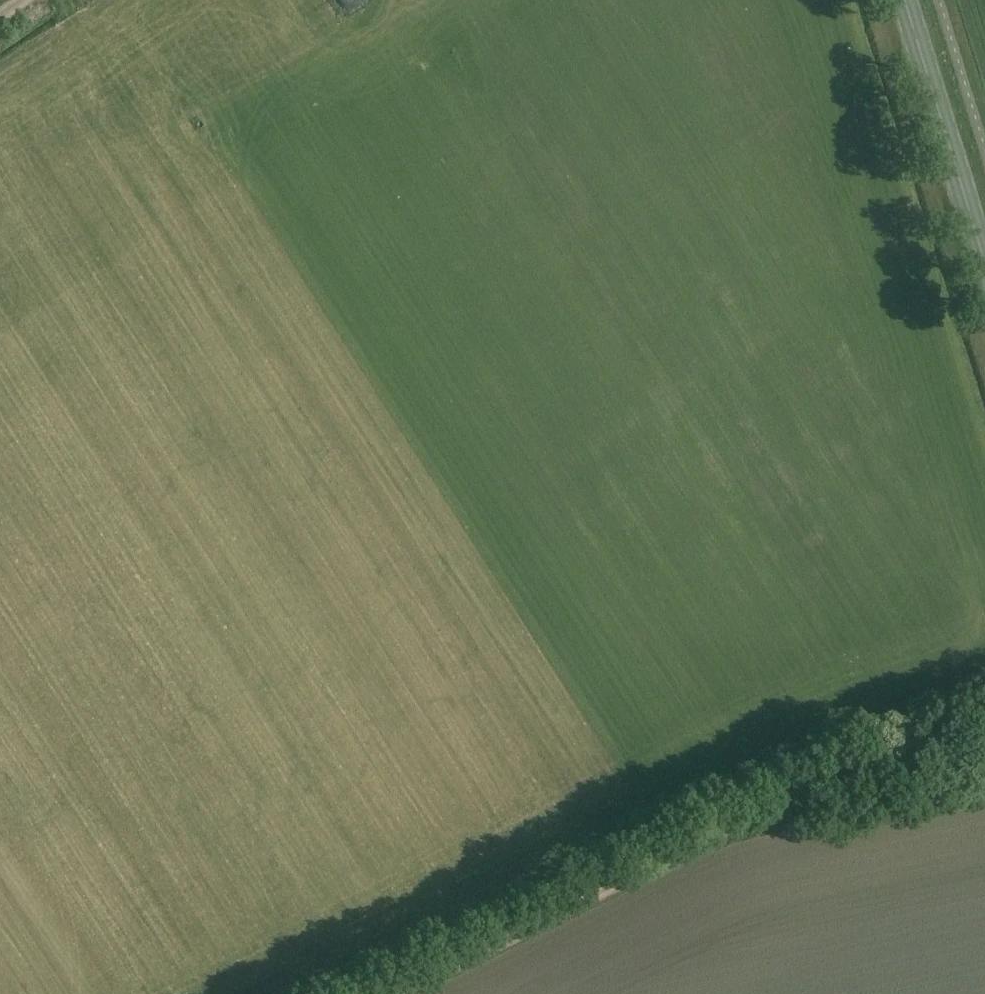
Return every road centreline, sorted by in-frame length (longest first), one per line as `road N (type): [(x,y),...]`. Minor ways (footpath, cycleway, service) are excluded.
road 1 (track): [(406,993),(866,762),(984,729)]
road 2 (secondary): [(984,269),(903,0)]

